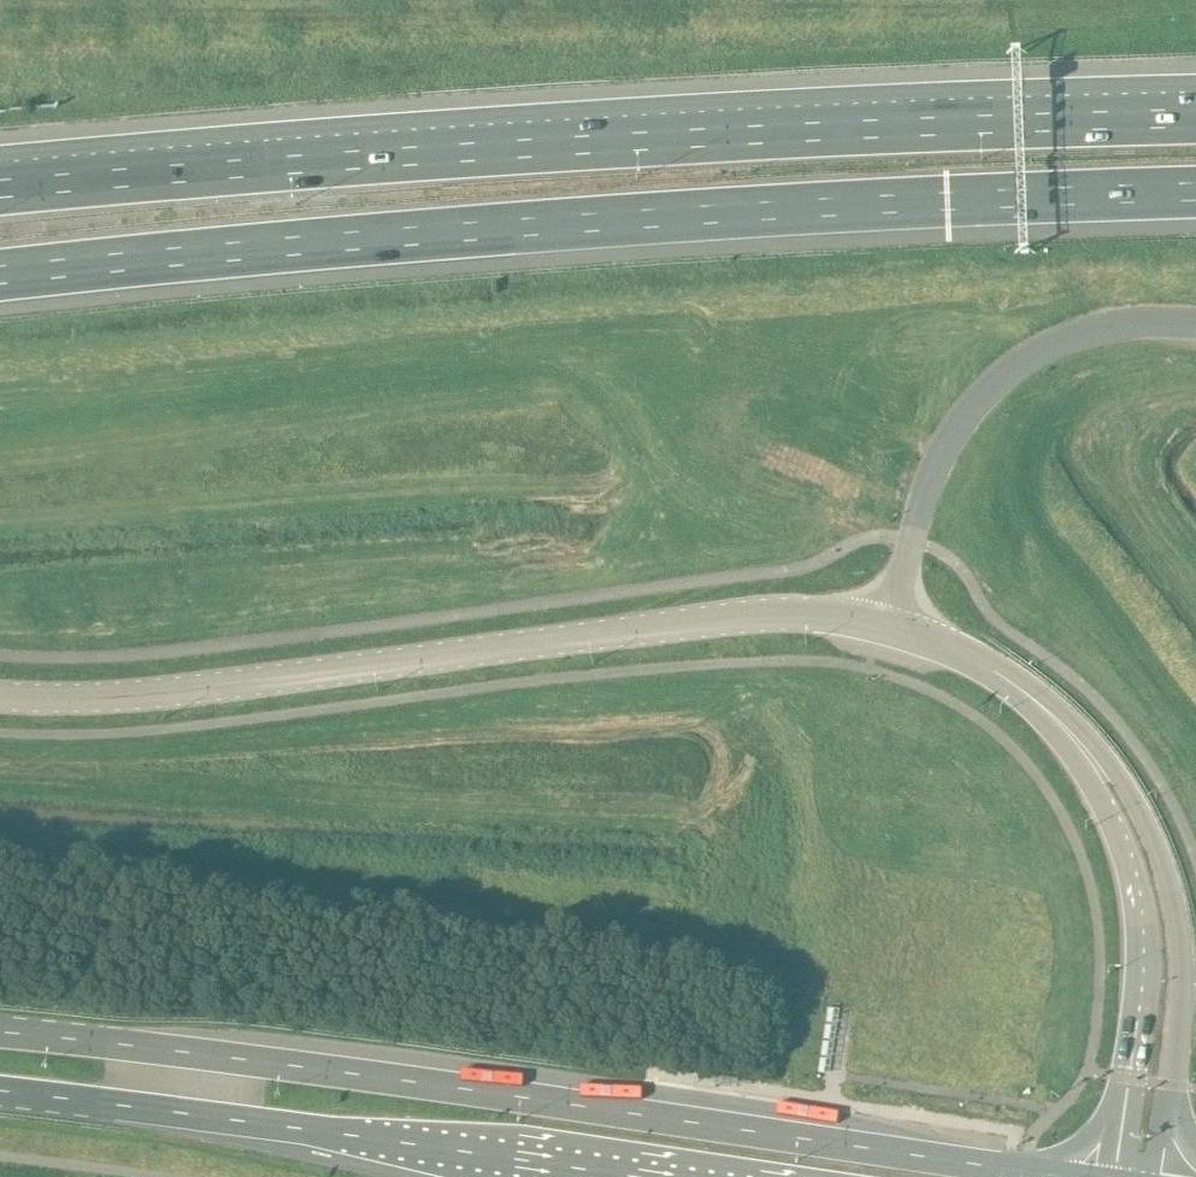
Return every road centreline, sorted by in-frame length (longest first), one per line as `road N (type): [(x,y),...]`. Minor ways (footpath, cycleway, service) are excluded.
road 1 (motorway): [(0,273),(536,225),(1195,192)]
road 2 (motorway): [(1195,115),(508,146),(0,190)]
road 3 (primary): [(1080,1176),(302,1066),(0,1032)]
road 4 (unclassified): [(889,623),(771,613),(228,684),(0,694)]
road 5 (primary): [(0,1090),(643,1176)]
road 6 (unclassified): [(889,623),(928,484),(976,406),(1064,342),(1121,327),(1195,326)]
road 7 (unclassified): [(1152,1176),(1180,995),(1178,933),(1142,823),(1094,764)]
road 8 (unclassified): [(1094,764),(1127,848),(1135,901),(1137,981),(1108,1176)]
road 9 (unclassified): [(1094,764),(1005,676),(889,623)]

